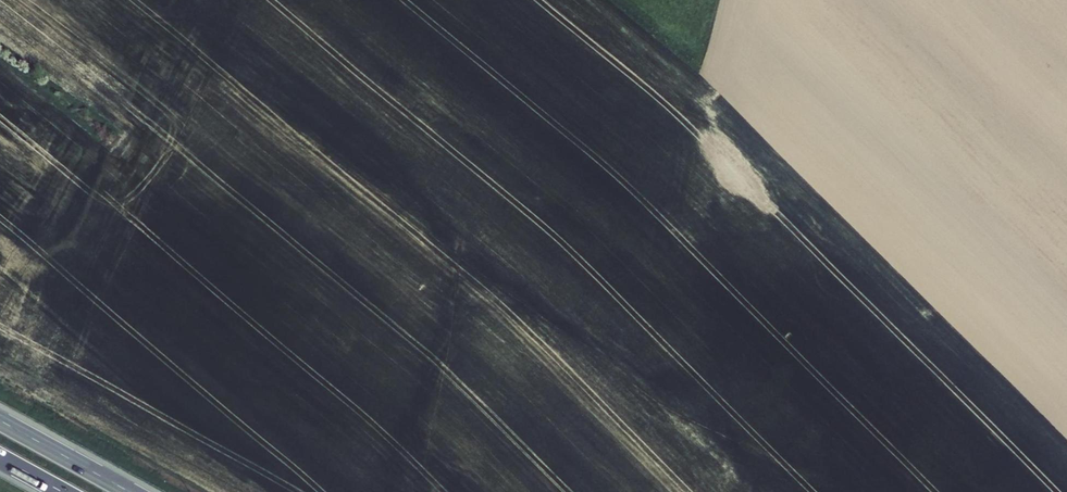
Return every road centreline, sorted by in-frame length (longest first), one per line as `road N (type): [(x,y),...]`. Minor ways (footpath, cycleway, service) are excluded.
road 1 (motorway): [(128,491),(0,421)]

